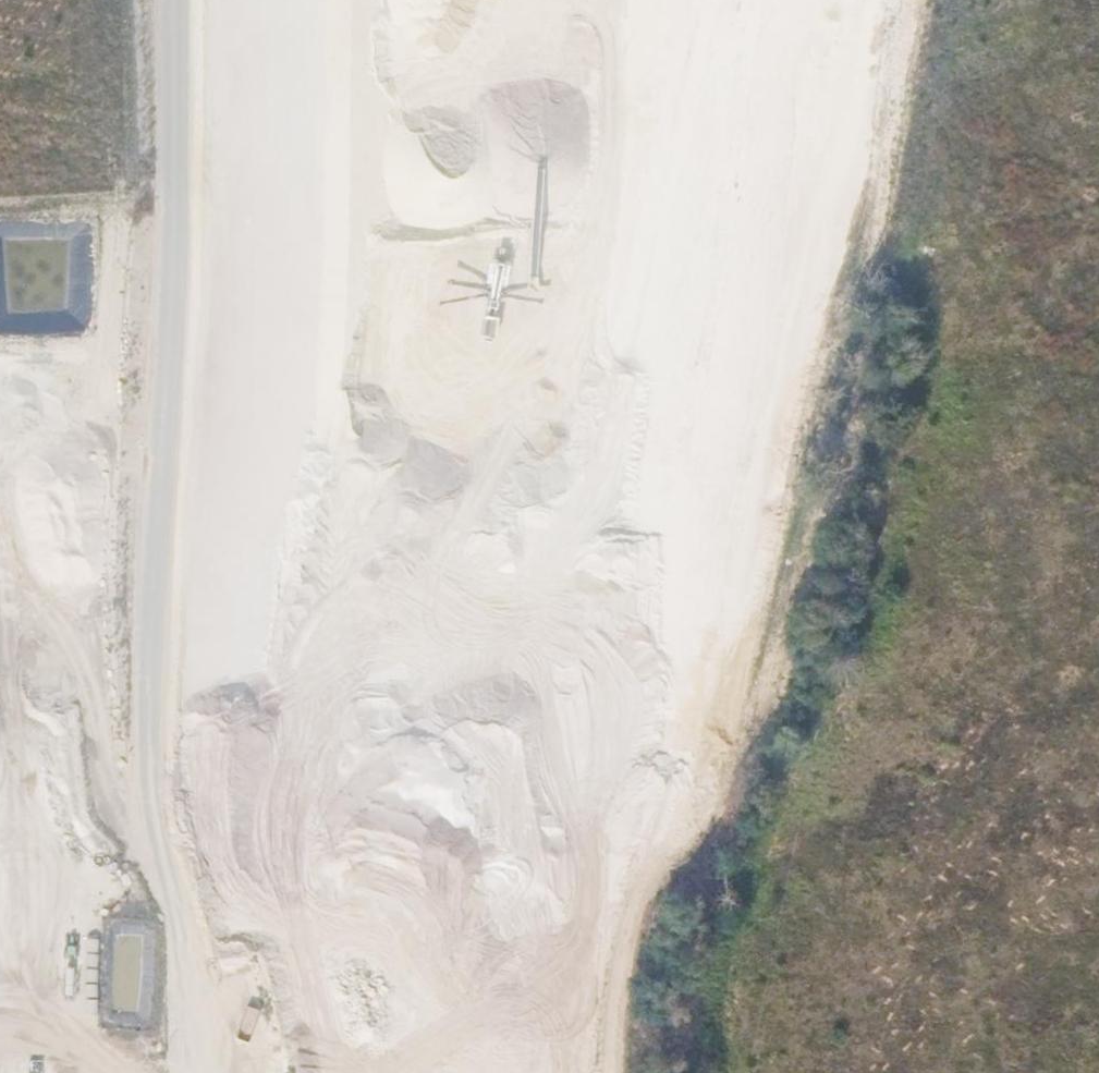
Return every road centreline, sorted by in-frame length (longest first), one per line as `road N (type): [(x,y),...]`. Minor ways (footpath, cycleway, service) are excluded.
road 1 (track): [(902,0),(876,151),(832,286),(759,622),(707,899),(708,1072)]
road 2 (track): [(186,0),(176,321),(155,412),(166,717),(207,1072)]

